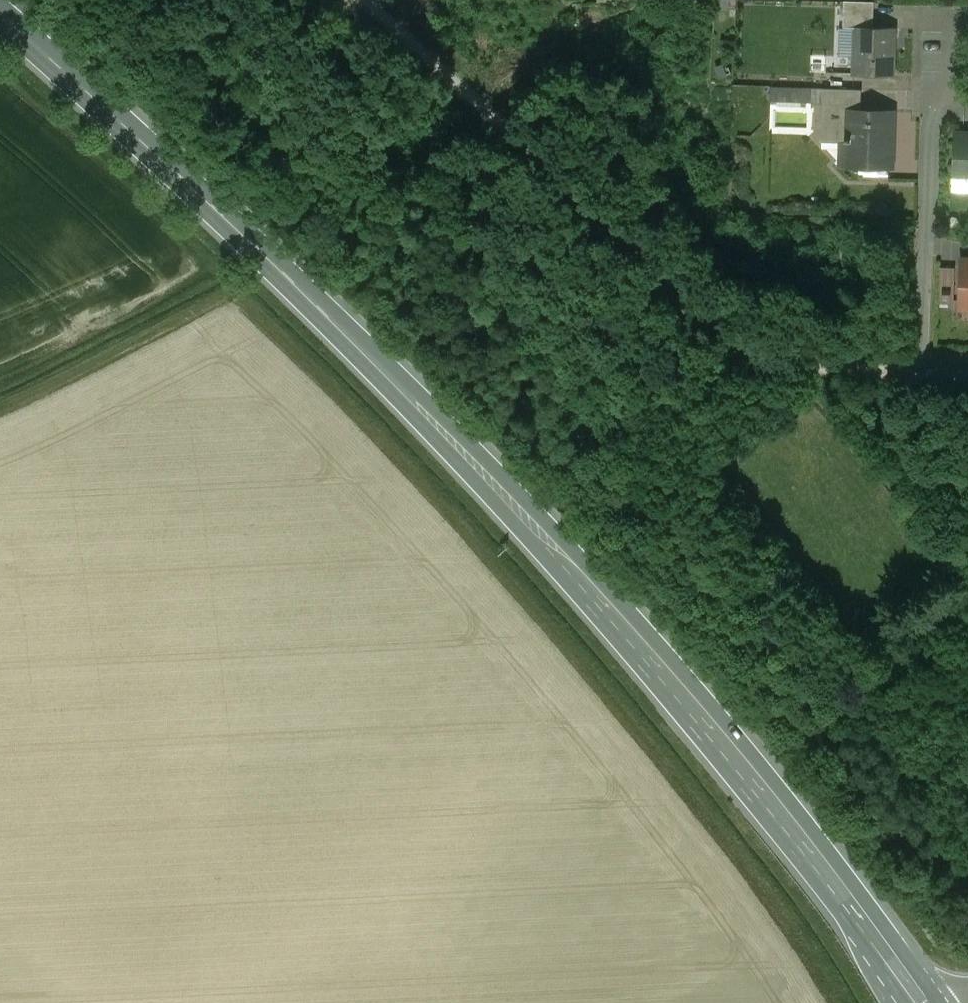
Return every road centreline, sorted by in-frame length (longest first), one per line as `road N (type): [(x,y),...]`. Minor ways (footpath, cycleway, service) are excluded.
road 1 (primary): [(0,13),(270,261),(557,550),(775,803),(924,1002)]
road 2 (residential): [(951,111),(930,111),(925,375),(967,376)]

